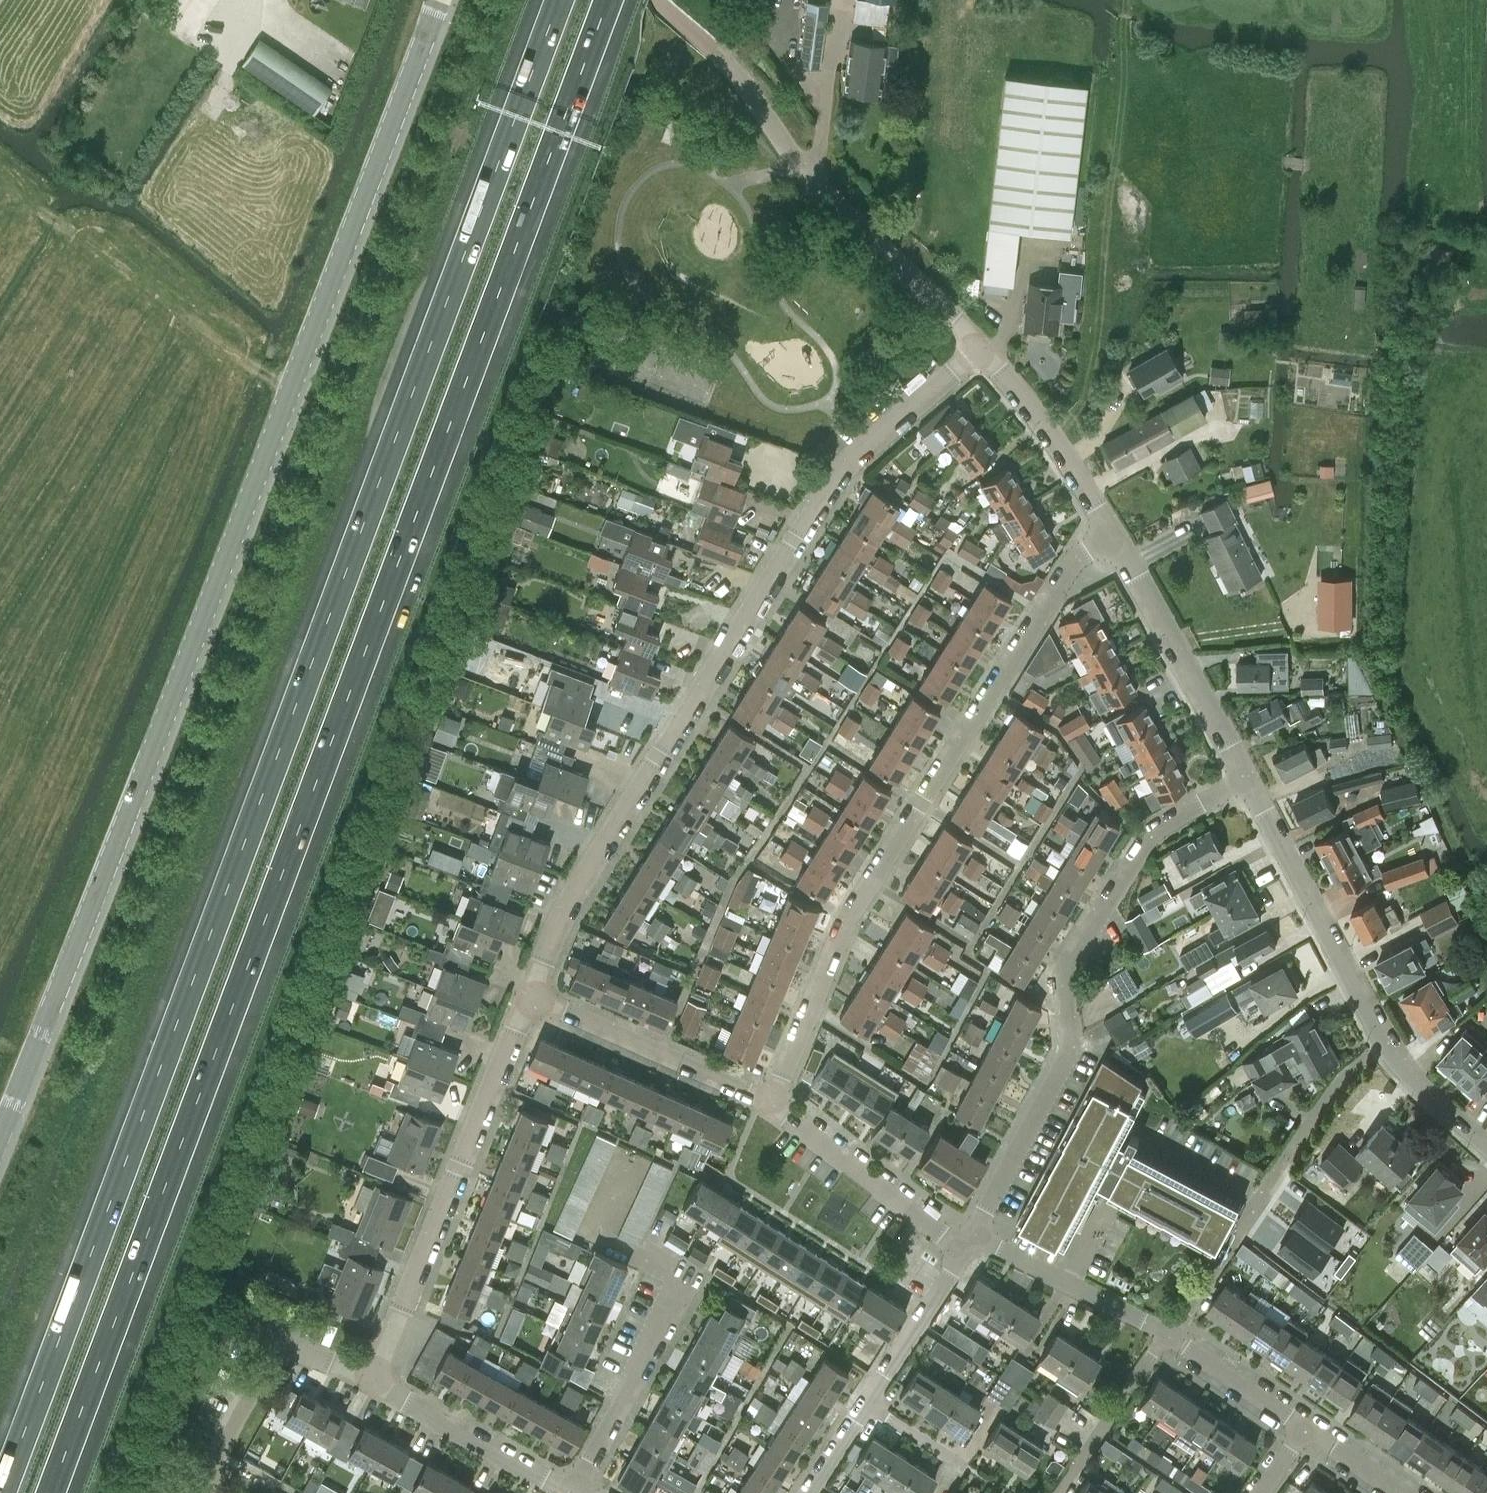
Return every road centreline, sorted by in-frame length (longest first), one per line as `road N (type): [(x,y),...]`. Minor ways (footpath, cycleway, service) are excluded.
road 1 (motorway): [(51,1492),(609,0)]
road 2 (motorway): [(558,0),(2,1492)]
road 3 (tertiary): [(0,1120),(433,0)]
road 4 (residential): [(531,995),(568,910),(847,465),(982,352)]
road 5 (residential): [(772,1104),(847,937),(1074,569),(1110,542)]
road 6 (residential): [(973,1242),(1068,1056),(1073,972),(1153,835),(1247,788)]
road 7 (residential): [(1486,1148),(1436,1104),(1386,1044),(1247,788)]
road 8 (residential): [(378,1387),(531,995)]
road 9 (unclassified): [(982,352),(806,178),(749,88)]
road 10 (residential): [(1247,788),(1110,542)]
road 11 (residential): [(772,1104),(531,995)]
road 12 (residential): [(973,1242),(772,1104)]
road 13 (residential): [(573,1492),(682,1284)]
road 14 (residential): [(1110,542),(1032,415),(982,352)]
road 15 (residential): [(573,1492),(378,1387)]
road 16 (residential): [(973,1242),(1170,1332)]
road 17 (residential): [(867,1403),(973,1242)]
road 18 (residential): [(1170,1332),(1307,1432)]
road 19 (residential): [(214,1492),(228,1435),(282,1345)]
road 20 (residential): [(1170,1332),(1258,1200)]

